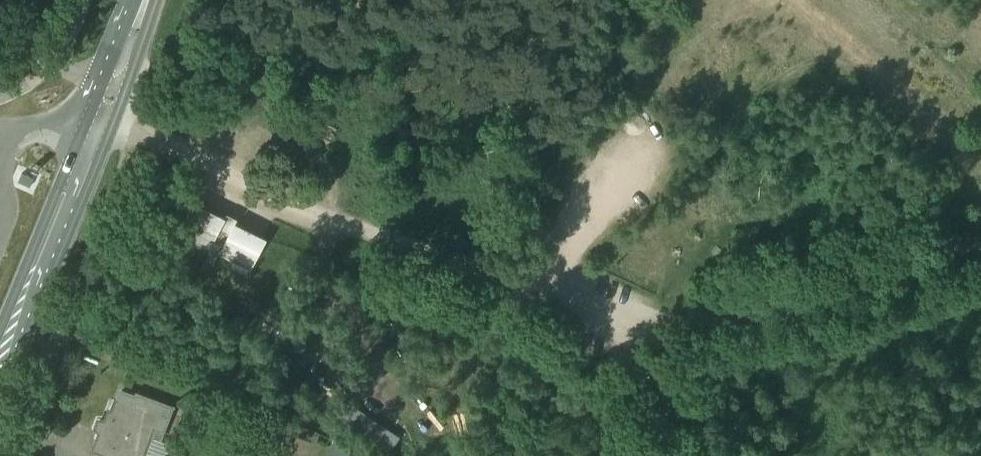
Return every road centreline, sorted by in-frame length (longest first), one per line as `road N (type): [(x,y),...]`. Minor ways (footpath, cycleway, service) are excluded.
road 1 (track): [(980,243),(639,334)]
road 2 (primary): [(0,366),(104,106)]
road 3 (track): [(531,290),(635,139)]
road 4 (track): [(639,334),(670,455)]

